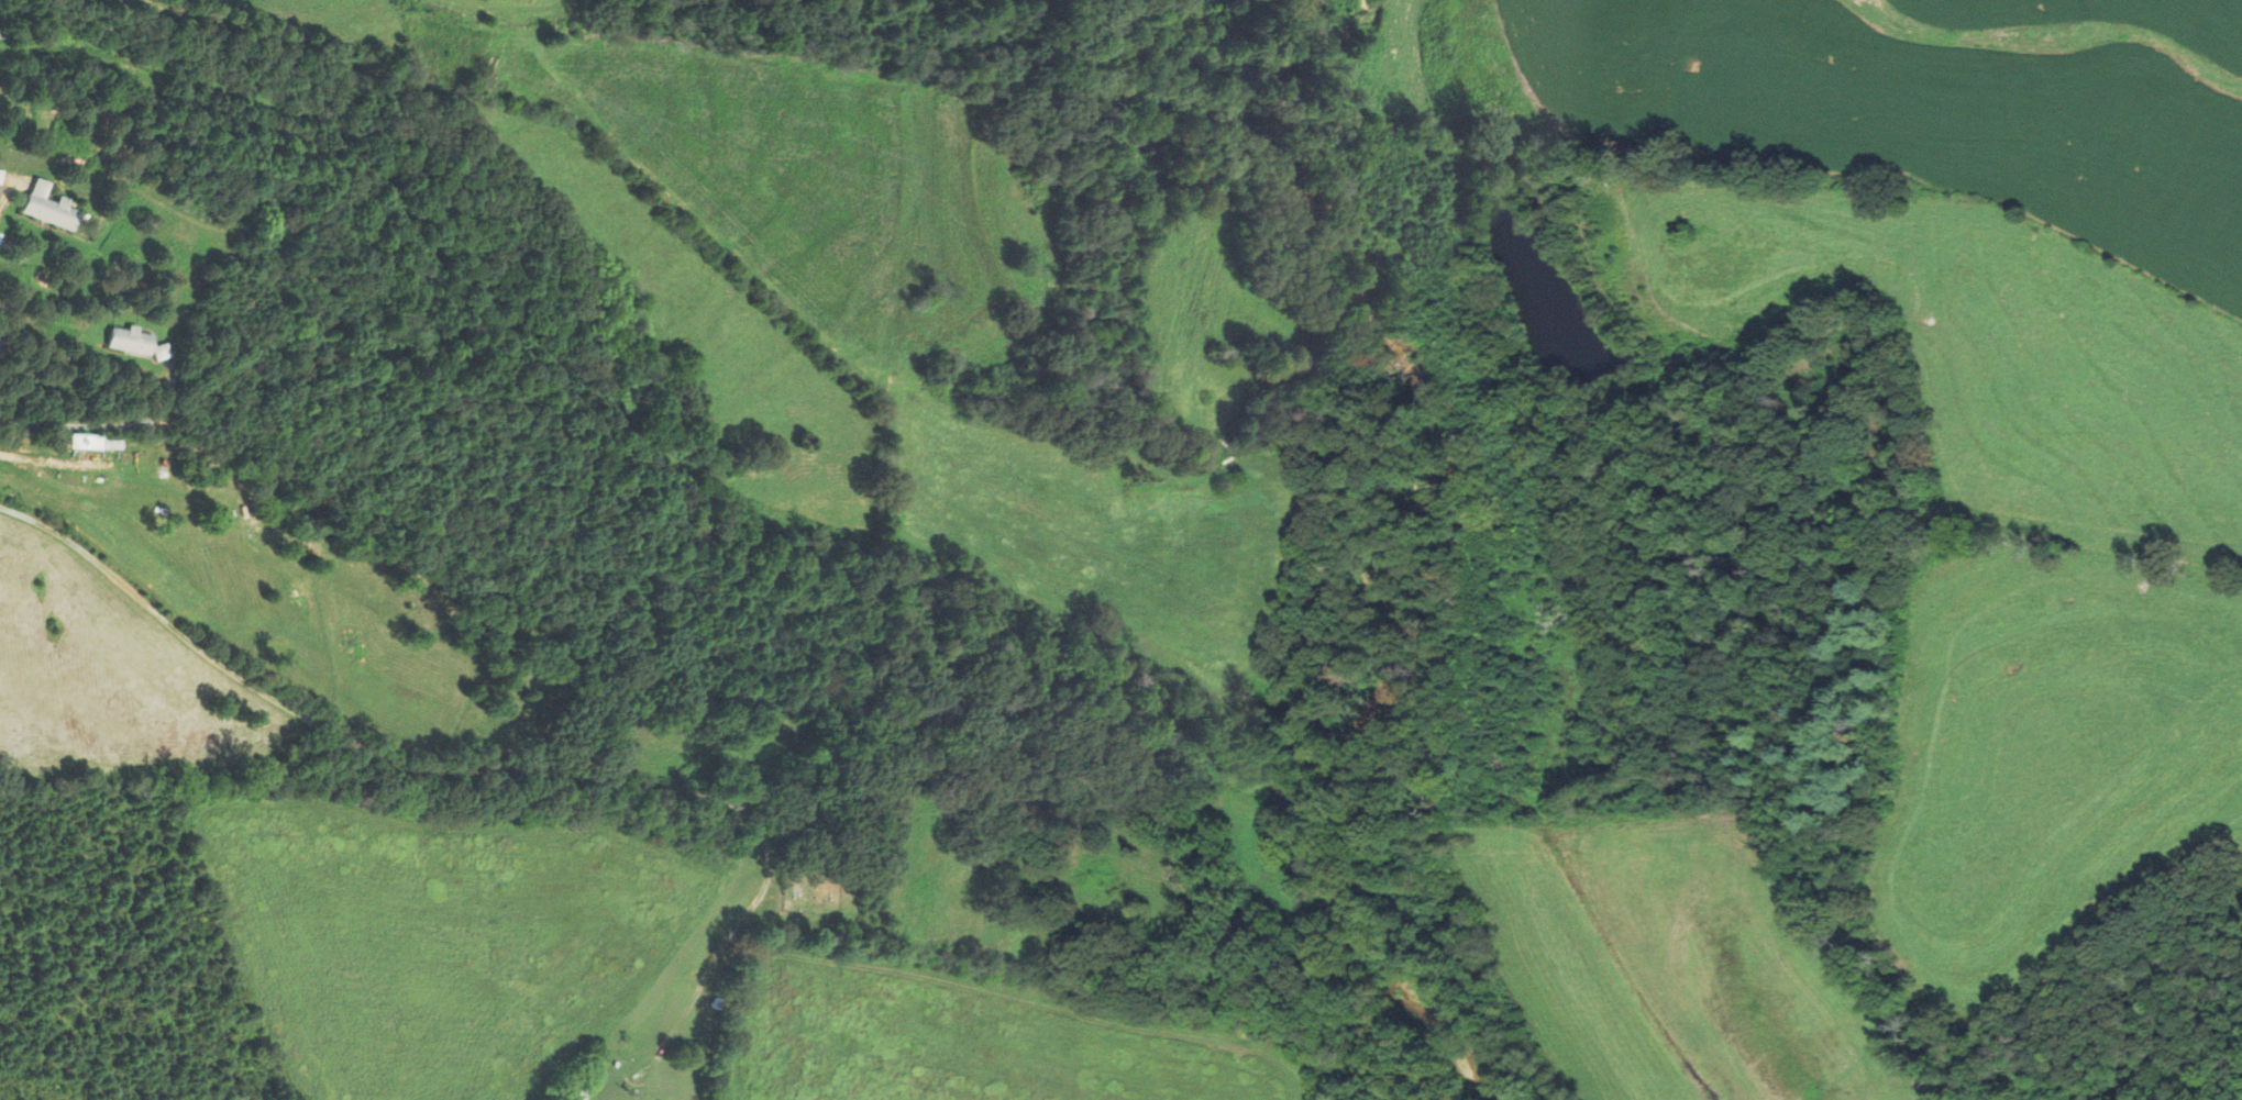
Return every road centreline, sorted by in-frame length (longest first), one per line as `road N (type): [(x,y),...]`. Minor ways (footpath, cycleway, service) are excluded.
road 1 (residential): [(674,1029),(759,902),(770,866),(754,825),(726,804),(651,787),(418,771),(340,744),(250,689),(95,565),(0,509)]

